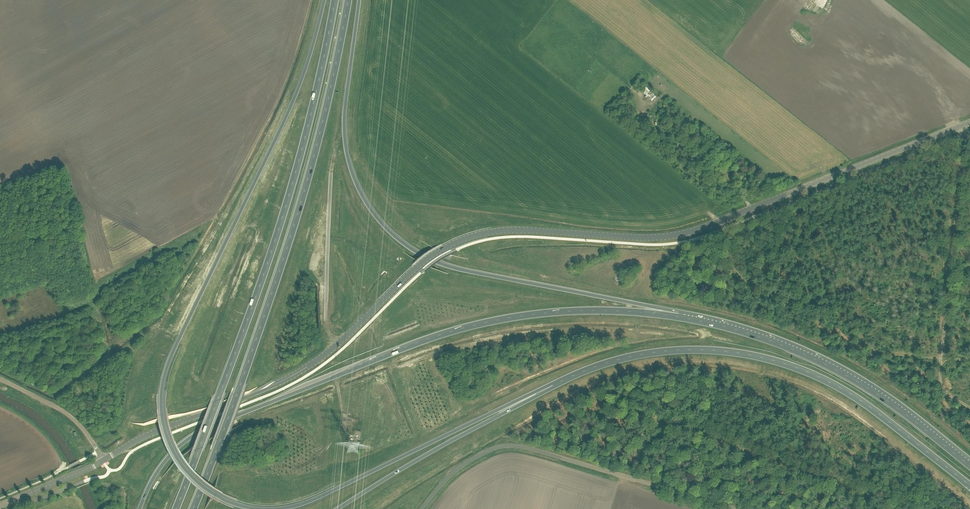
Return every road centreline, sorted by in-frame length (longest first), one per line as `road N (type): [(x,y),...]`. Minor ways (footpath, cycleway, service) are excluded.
road 1 (trunk): [(678,317),(547,313),(436,336),(195,435),(165,460),(139,508)]
road 2 (trunk): [(324,0),(298,89),(162,390),(165,431),(184,468),(214,495),(261,508)]
road 3 (tertiary): [(444,248),(508,230),(688,233),(969,122)]
road 4 (trunk): [(678,317),(447,266),(387,228),(355,180),(345,142),(359,0)]
road 5 (trunk): [(335,0),(284,212),(176,508)]
road 6 (trunk): [(193,508),(293,229),(348,0)]
road 7 (primary): [(552,386),(658,352),(763,358),(856,397),(969,486)]
road 8 (tertiary): [(444,248),(305,369),(103,460)]
road 9 (unclassified): [(422,508),(461,467),(510,445),(735,508)]
road 10 (primary): [(969,466),(843,373),(769,341),(678,317)]
road 11 (trunk): [(276,508),(316,498),(552,386)]
road 12 (track): [(941,358),(879,354),(841,314),(752,285),(730,260),(726,228)]
road 13 (trunk): [(337,508),(552,386)]
road 14 (track): [(713,503),(728,446),(891,508)]
road 15 (track): [(963,135),(941,358)]
road 16 (track): [(582,395),(728,446)]
road 17 (unclassified): [(103,460),(66,414),(0,379)]

